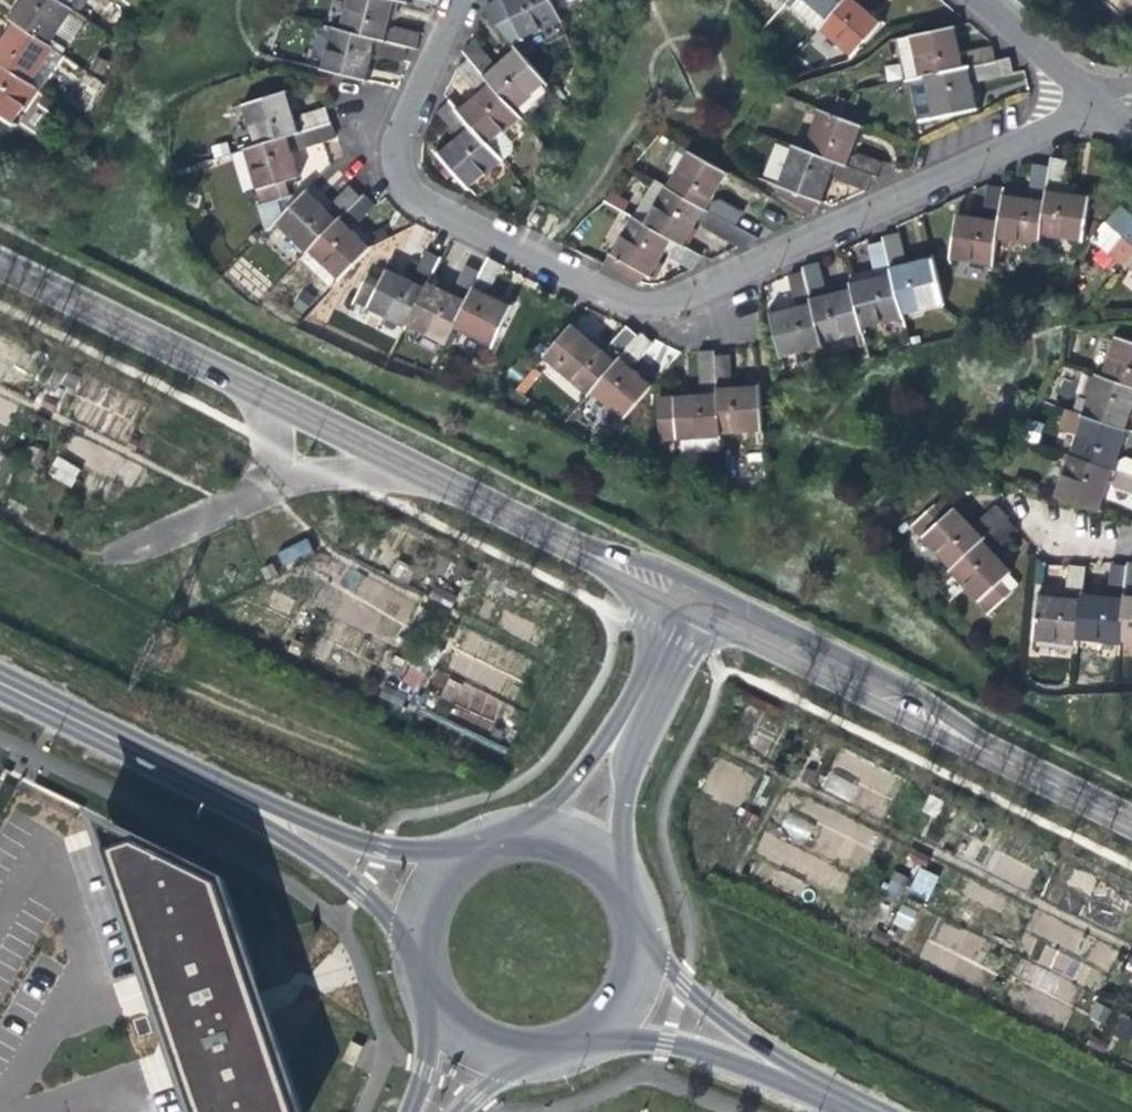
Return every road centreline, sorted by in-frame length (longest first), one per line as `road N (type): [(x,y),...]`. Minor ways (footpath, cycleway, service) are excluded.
road 1 (residential): [(462,0),(400,133),(398,168),(408,185),(421,199),(645,308),(667,305),(1104,107)]
road 2 (residential): [(687,599),(0,261)]
road 3 (residential): [(1131,820),(687,599)]
road 4 (tertiary): [(255,811),(0,685)]
road 5 (tertiary): [(464,854),(387,848),(255,811)]
road 6 (tertiary): [(255,811),(365,892),(413,951)]
road 7 (residential): [(631,910),(621,833),(623,724)]
road 8 (tertiary): [(762,1065),(637,951)]
road 9 (residential): [(976,0),(1104,107)]
road 10 (tertiary): [(599,1031),(762,1065)]
road 11 (residential): [(623,724),(542,810),(505,837)]
road 12 (tertiary): [(631,910),(594,860),(567,844),(505,837)]
road 13 (tertiary): [(423,994),(459,1037),(484,1051),(540,1058)]
road 14 (residential): [(687,599),(623,724)]
road 15 (tertiary): [(423,994),(423,1050),(404,1111)]

